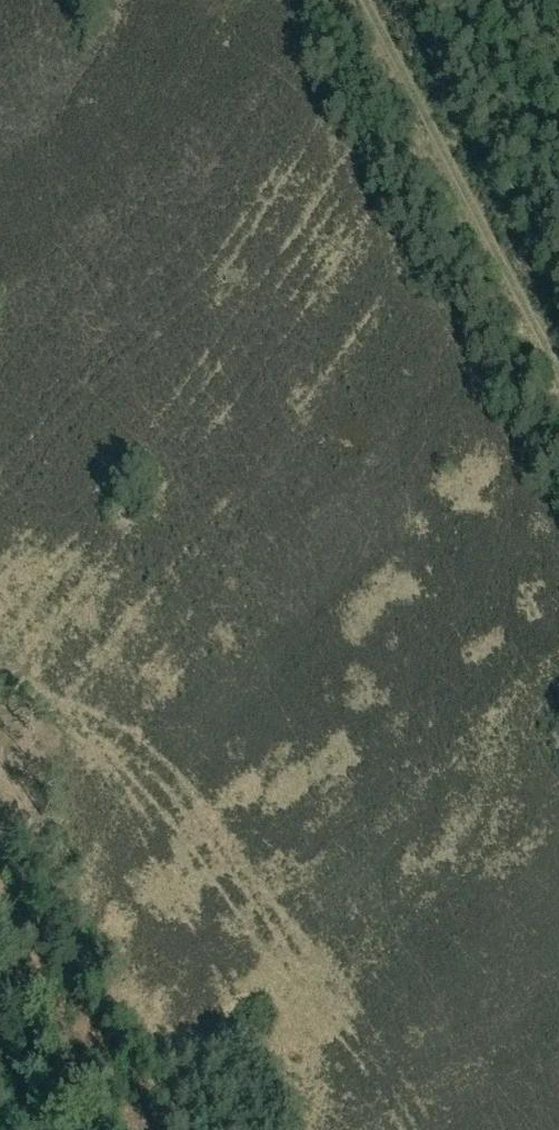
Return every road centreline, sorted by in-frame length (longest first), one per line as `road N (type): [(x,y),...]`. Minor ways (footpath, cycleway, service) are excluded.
road 1 (track): [(359,0),(558,378)]

